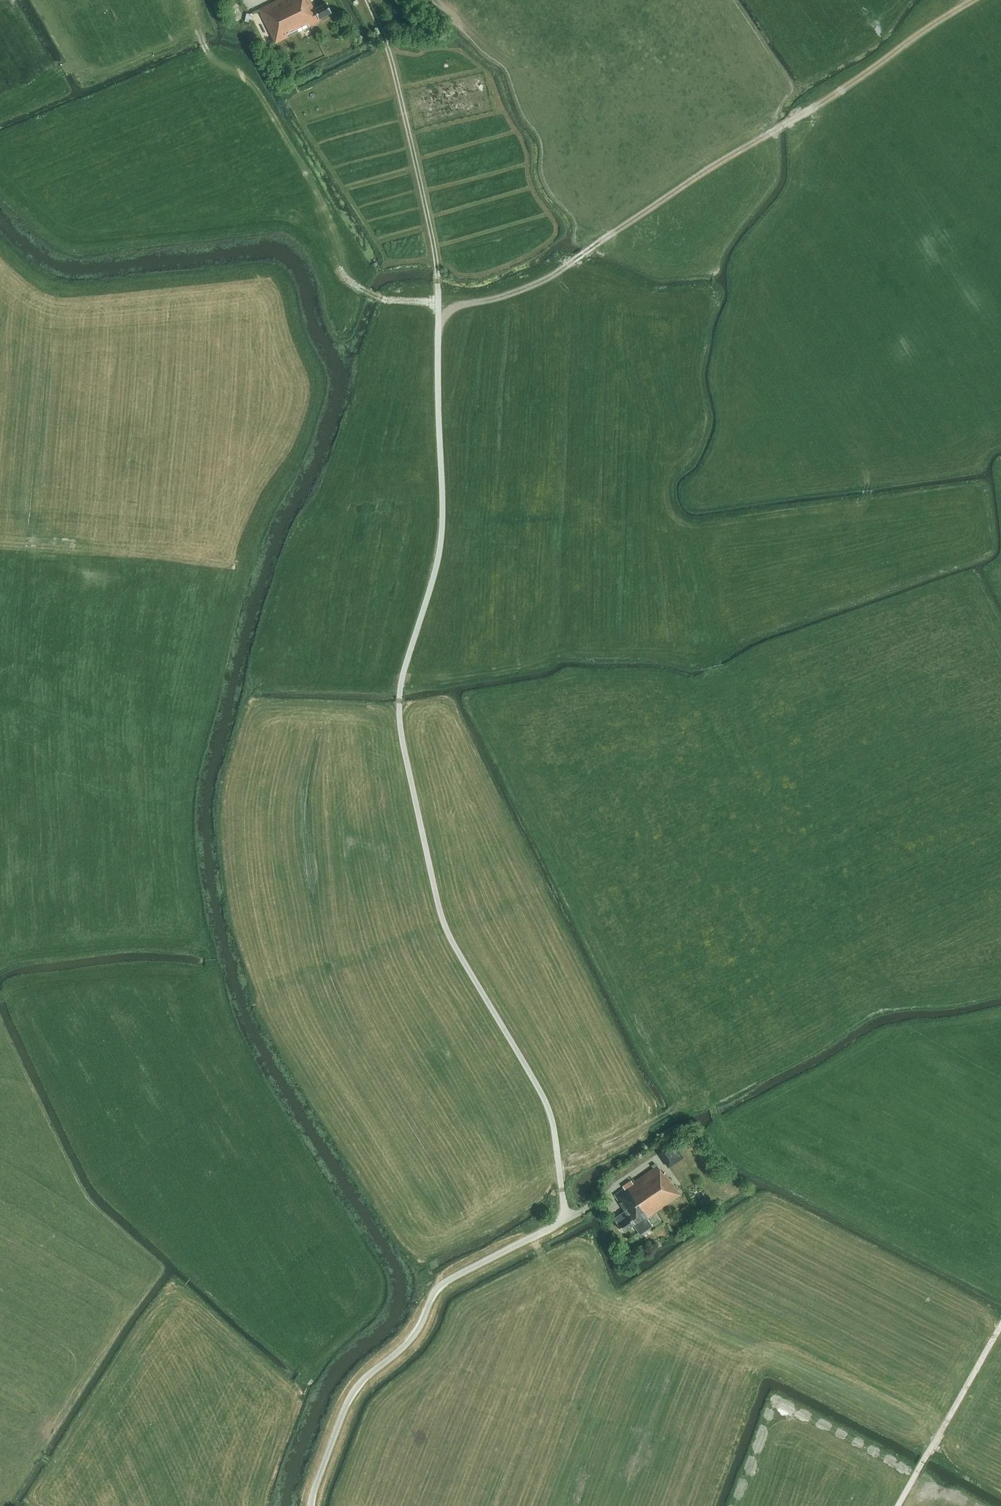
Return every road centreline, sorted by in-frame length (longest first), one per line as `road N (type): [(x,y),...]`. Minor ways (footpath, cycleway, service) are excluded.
road 1 (unclassified): [(315,1505),(366,1383),(417,1343),(444,1285),(568,1220),(545,1107),(439,923),(398,700),(444,539),(434,265),(386,44),(368,0)]
road 2 (track): [(436,302),(489,299),(559,270),(801,115),(944,0)]
road 3 (track): [(898,1505),(1000,1323)]

